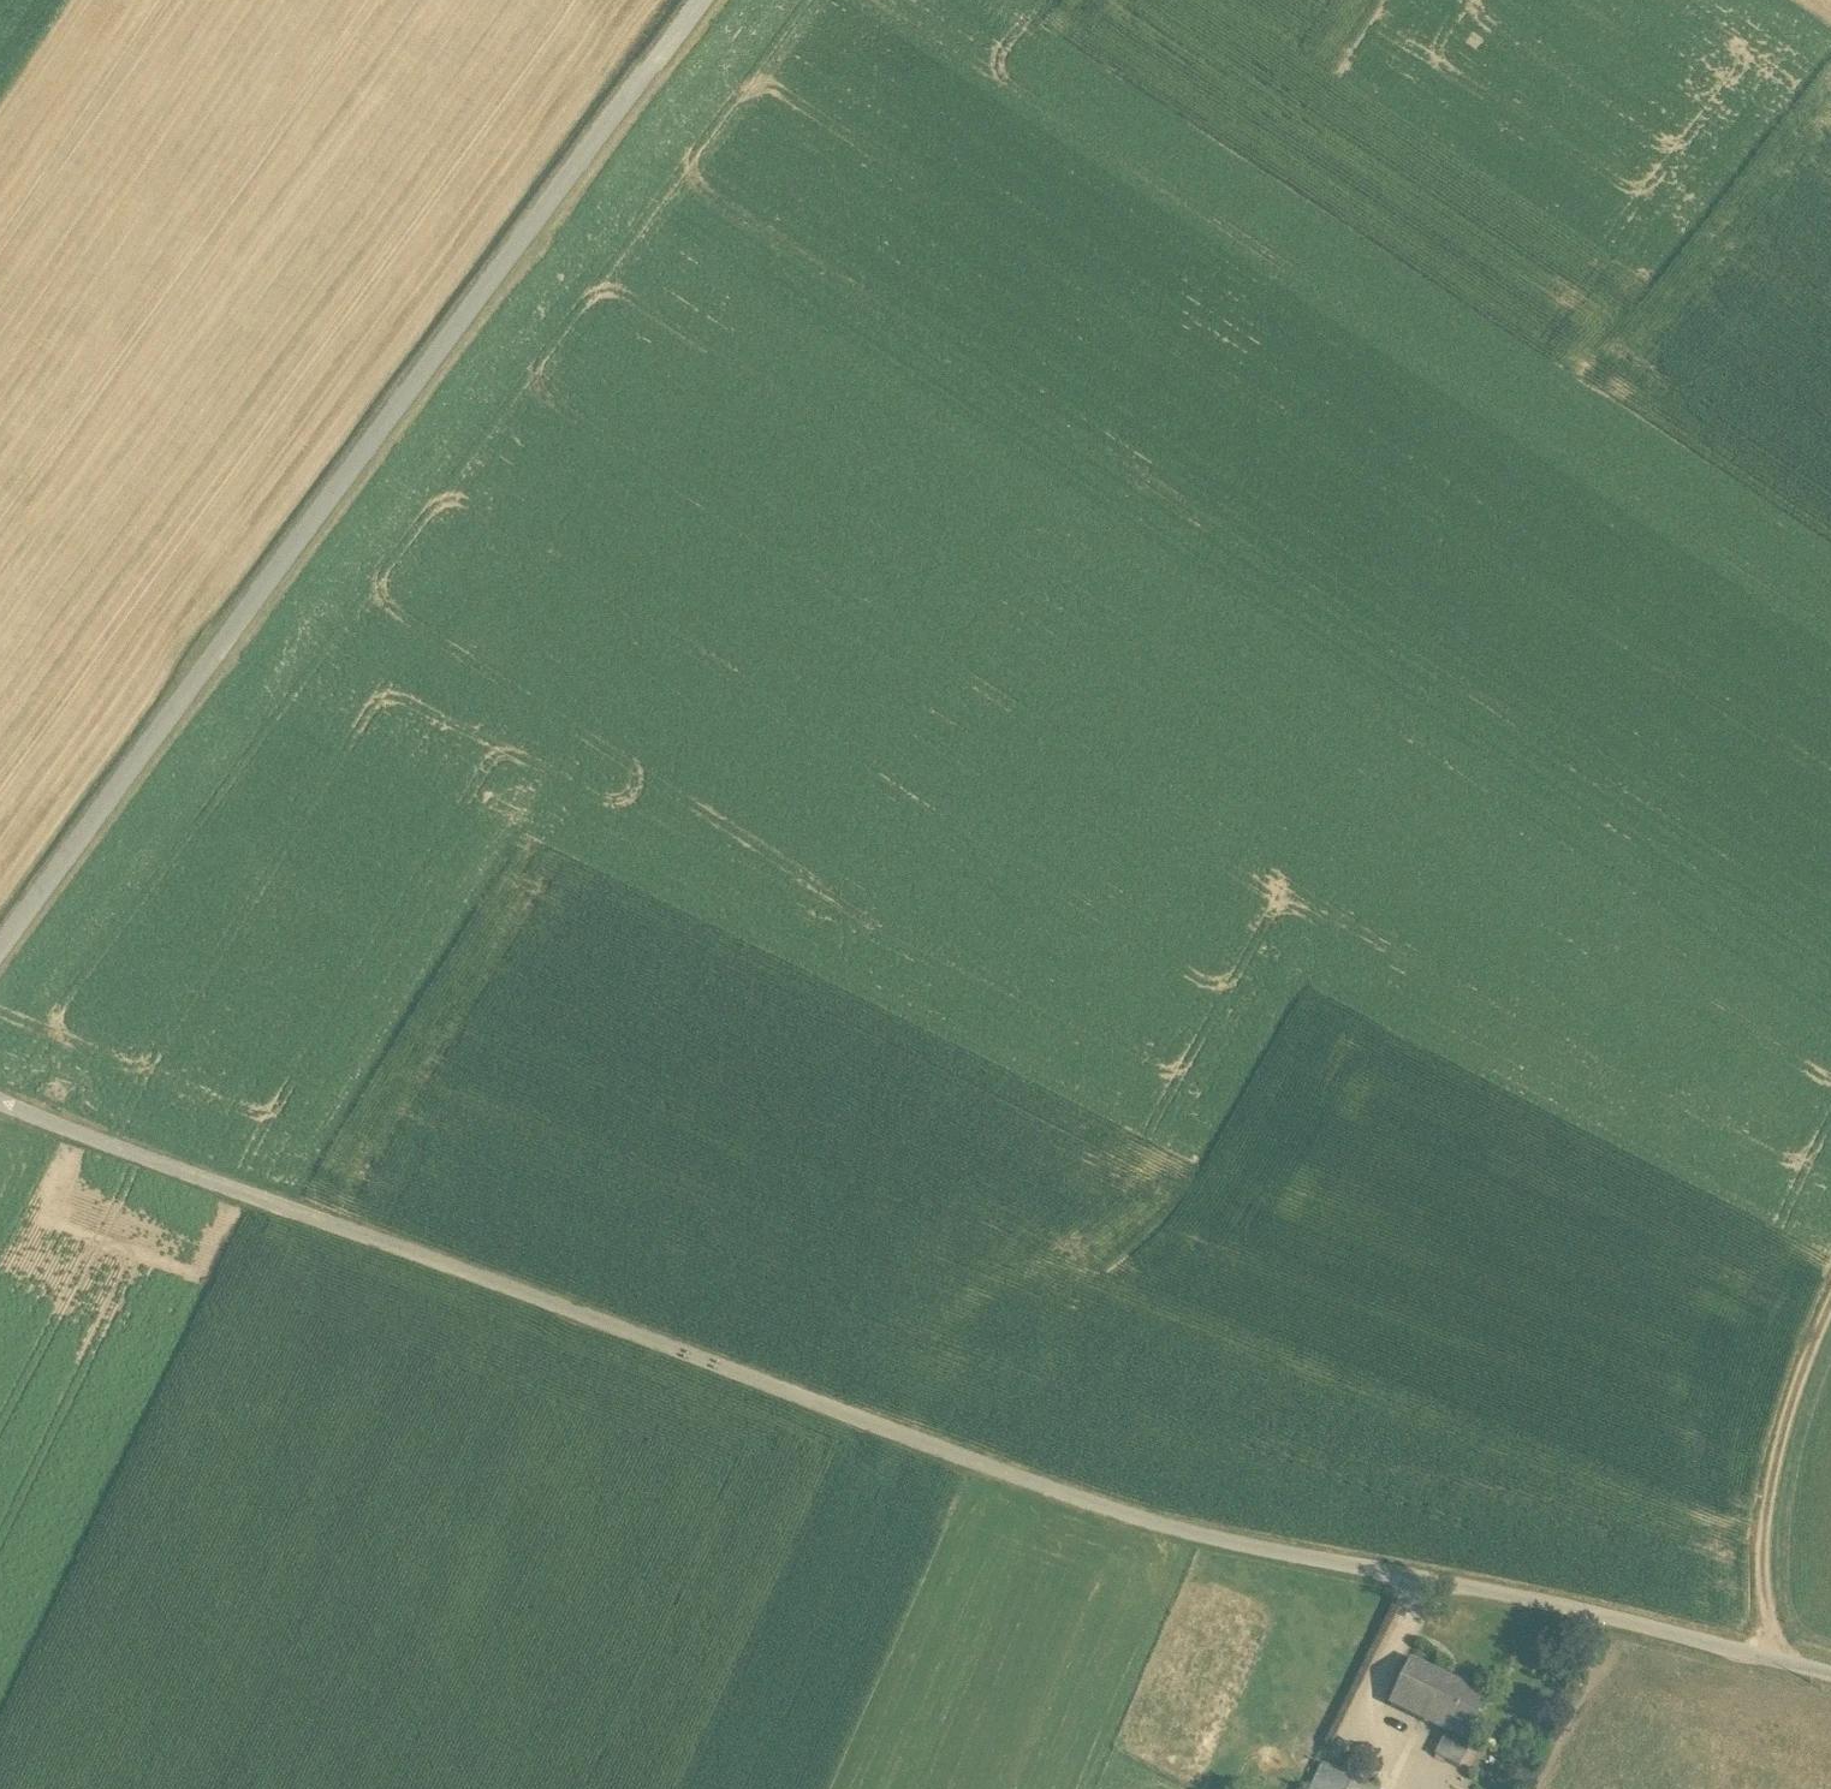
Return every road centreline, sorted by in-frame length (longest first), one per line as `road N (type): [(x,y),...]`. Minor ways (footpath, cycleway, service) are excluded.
road 1 (unclassified): [(0,1104),(1086,1505),(1191,1534),(1585,1612),(1830,1677)]
road 2 (unclassified): [(706,0),(0,948)]
road 3 (track): [(1776,1663),(1763,1527),(1772,1471),(1830,1306)]

